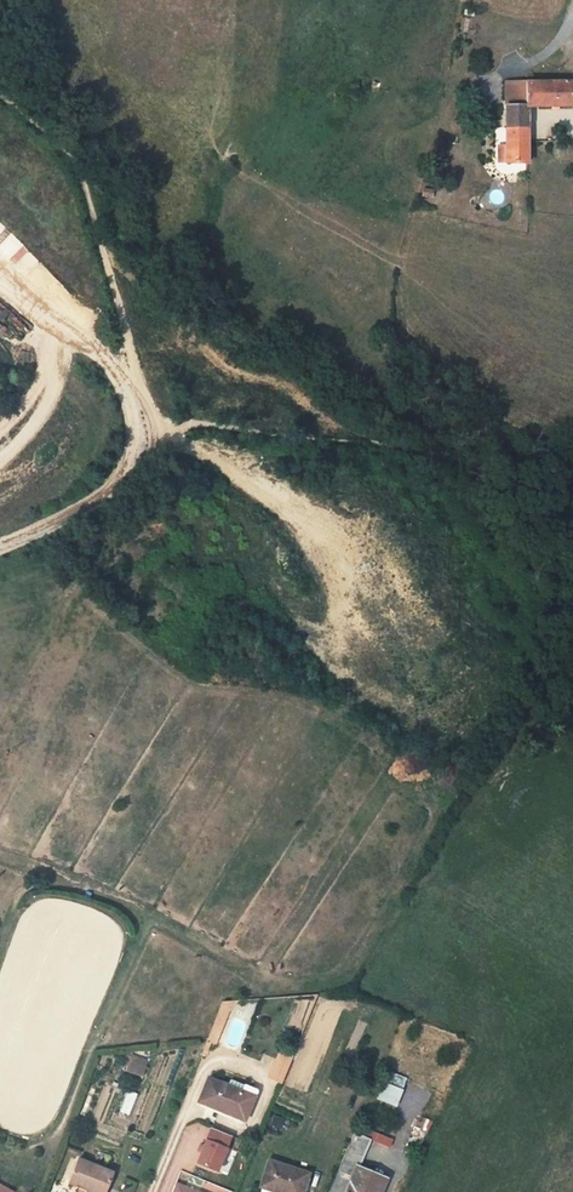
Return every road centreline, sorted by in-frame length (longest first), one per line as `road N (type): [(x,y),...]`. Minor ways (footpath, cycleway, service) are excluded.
road 1 (track): [(396,444),(348,430),(142,416)]
road 2 (track): [(0,546),(108,496),(136,464),(142,416),(127,386)]
road 3 (track): [(127,386),(0,261)]

